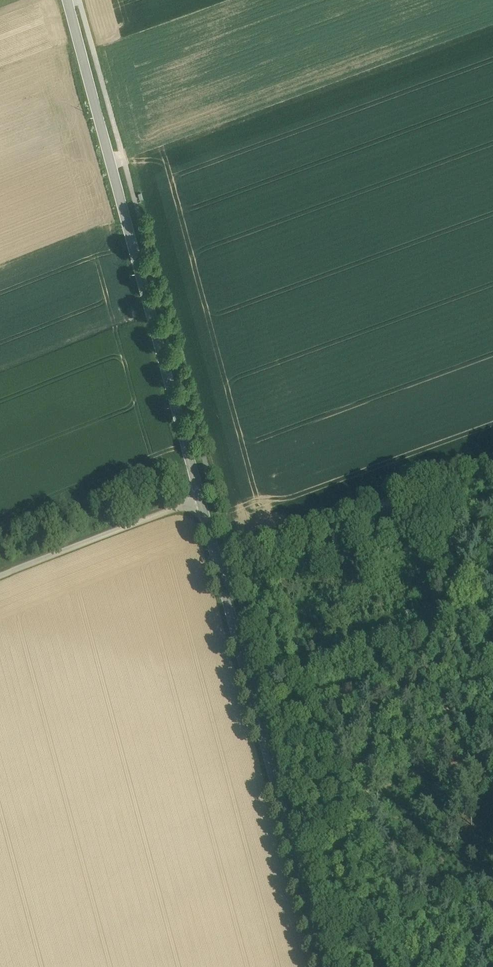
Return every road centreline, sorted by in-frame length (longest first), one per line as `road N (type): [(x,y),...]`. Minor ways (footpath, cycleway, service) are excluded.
road 1 (tertiary): [(67,0),(205,510)]
road 2 (tertiary): [(205,510),(329,966)]
road 3 (unclassified): [(492,463),(230,551)]
road 4 (unclassified): [(205,510),(0,584)]
road 5 (track): [(413,490),(492,660)]

